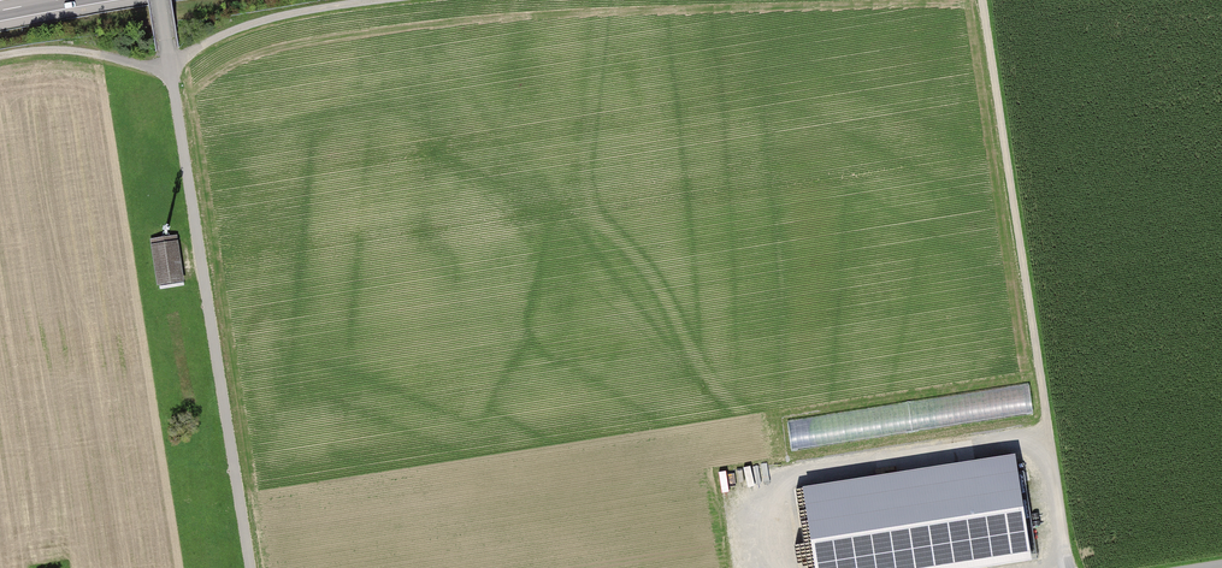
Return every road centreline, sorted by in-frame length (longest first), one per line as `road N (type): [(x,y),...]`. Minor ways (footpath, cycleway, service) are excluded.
road 1 (track): [(251,567),(159,0)]
road 2 (track): [(982,0),(1069,567)]
road 3 (track): [(0,56),(76,51),(170,66),(260,21),(383,0)]

